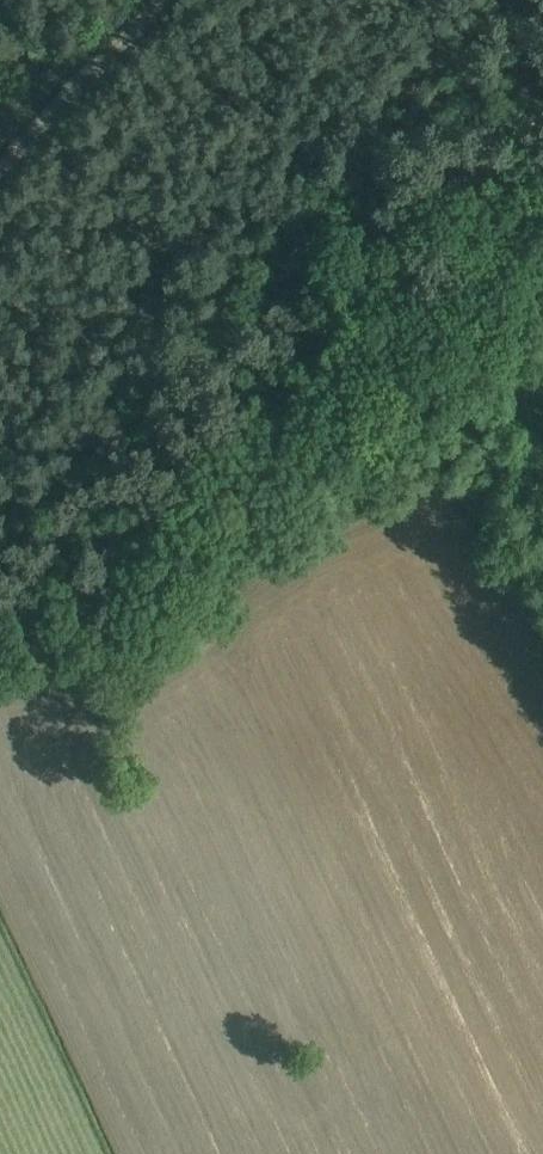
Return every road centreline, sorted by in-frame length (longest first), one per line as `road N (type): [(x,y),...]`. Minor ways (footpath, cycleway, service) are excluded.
road 1 (track): [(0,160),(150,0)]

